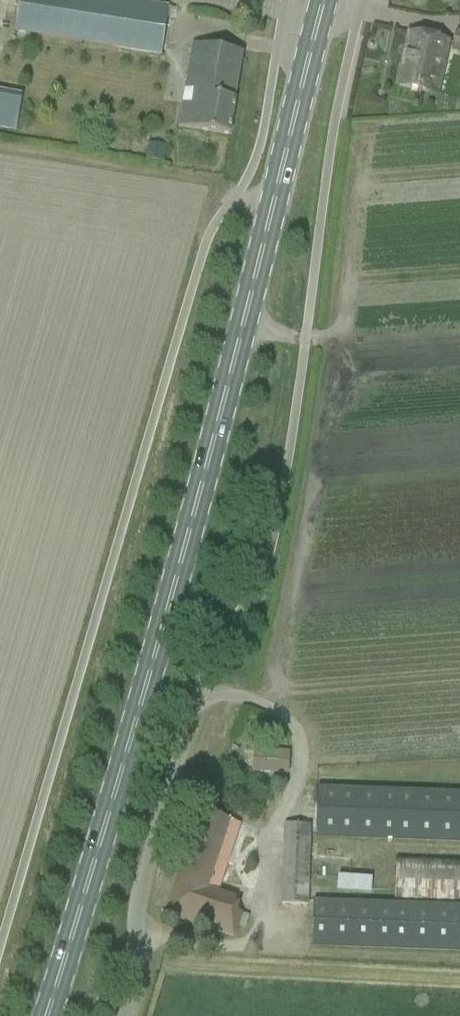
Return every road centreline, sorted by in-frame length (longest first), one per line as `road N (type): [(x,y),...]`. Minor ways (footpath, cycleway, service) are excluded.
road 1 (primary): [(46,1015),(188,530),(323,0)]
road 2 (unclassified): [(126,1015),(139,893),(199,679)]

